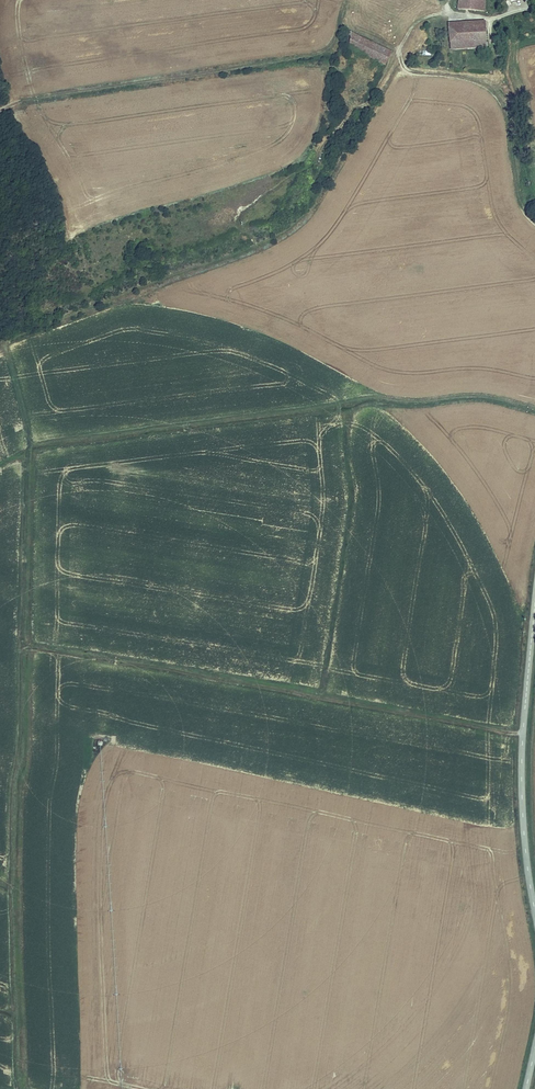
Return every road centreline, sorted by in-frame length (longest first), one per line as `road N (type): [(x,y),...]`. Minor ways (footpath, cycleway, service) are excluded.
road 1 (track): [(441,9),(413,24),(295,224),(1,345),(27,442),(14,782),(16,1088)]
road 2 (track): [(345,0),(335,41),(323,54),(101,85),(0,110)]
road 3 (tertiary): [(534,909),(521,755),(534,604)]

